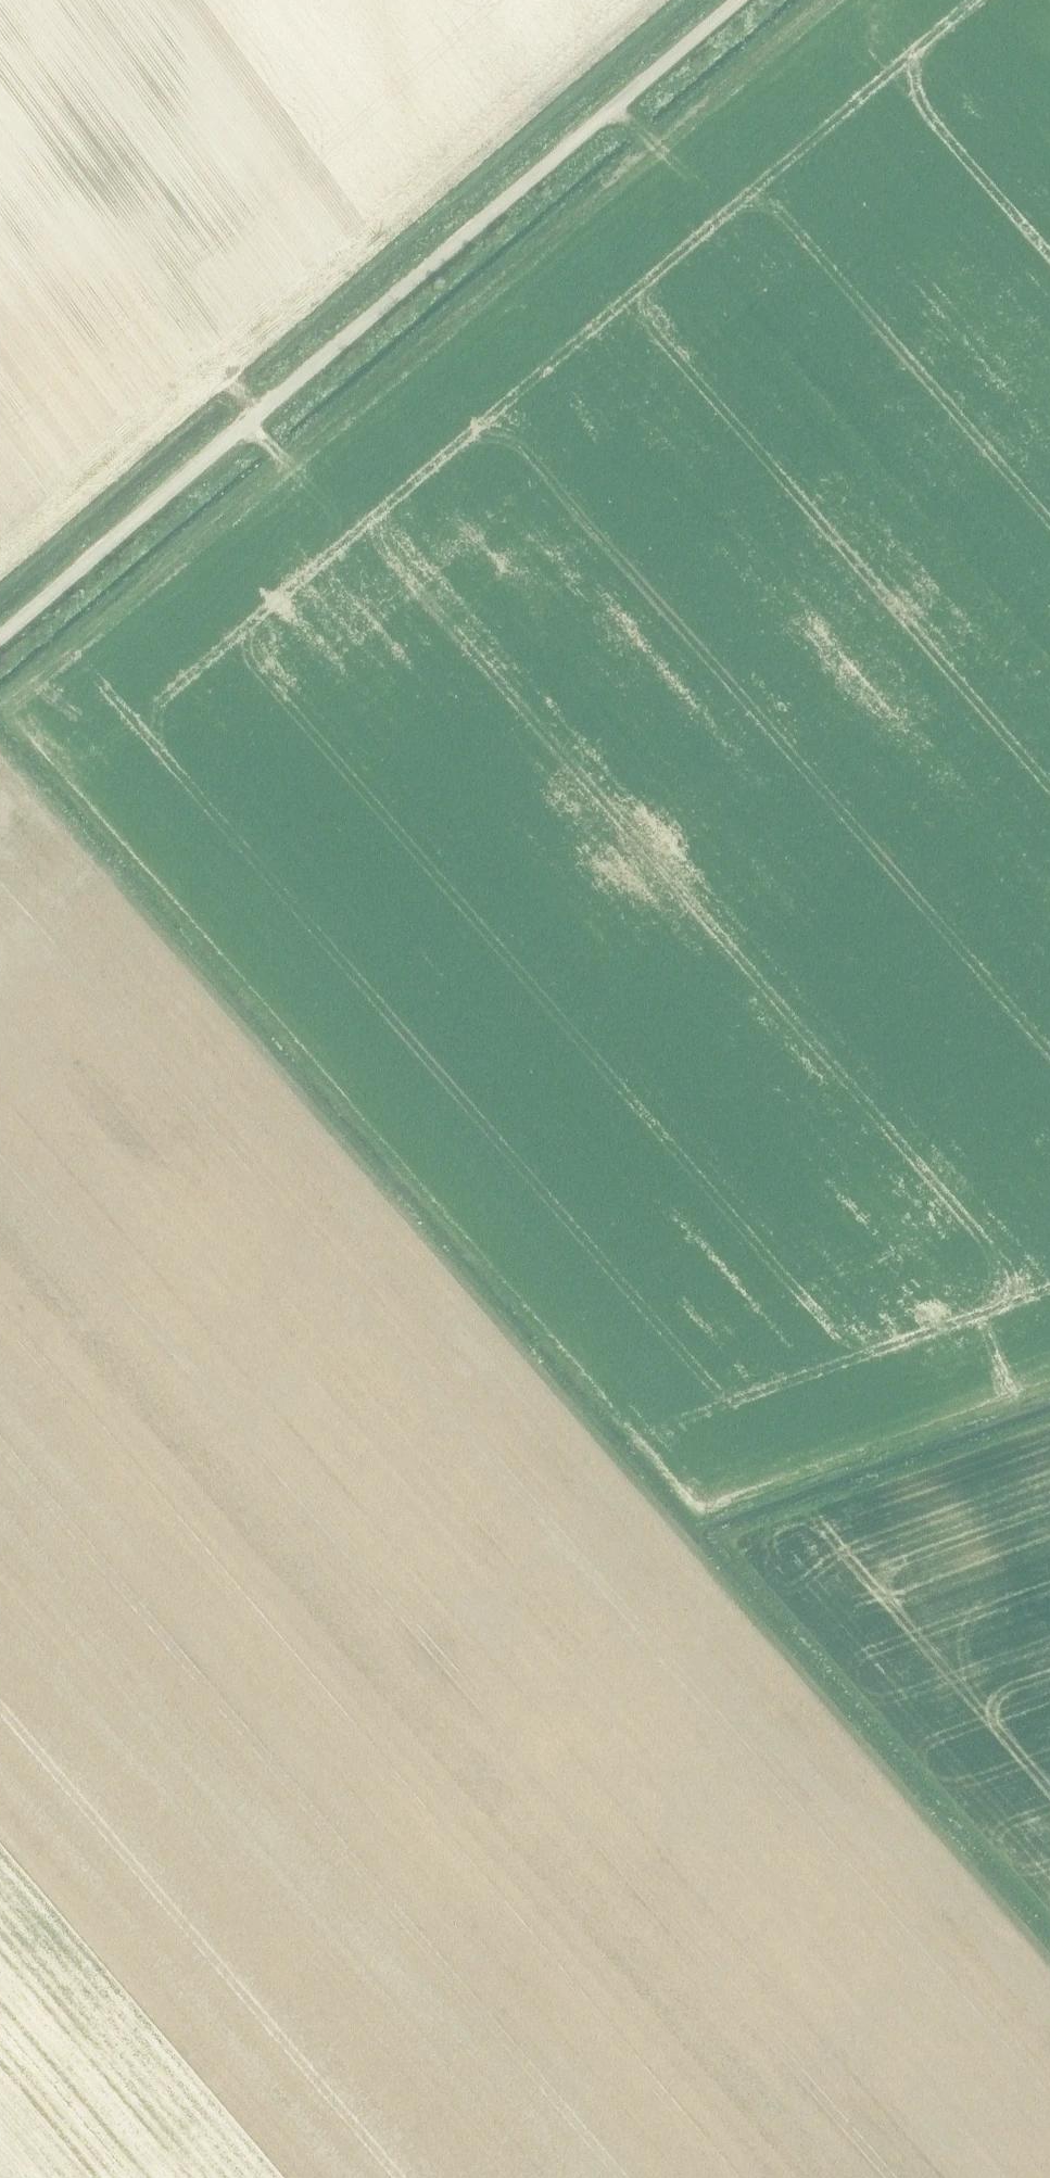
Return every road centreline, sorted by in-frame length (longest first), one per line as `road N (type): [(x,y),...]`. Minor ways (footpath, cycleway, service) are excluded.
road 1 (unclassified): [(0,626),(713,0)]

